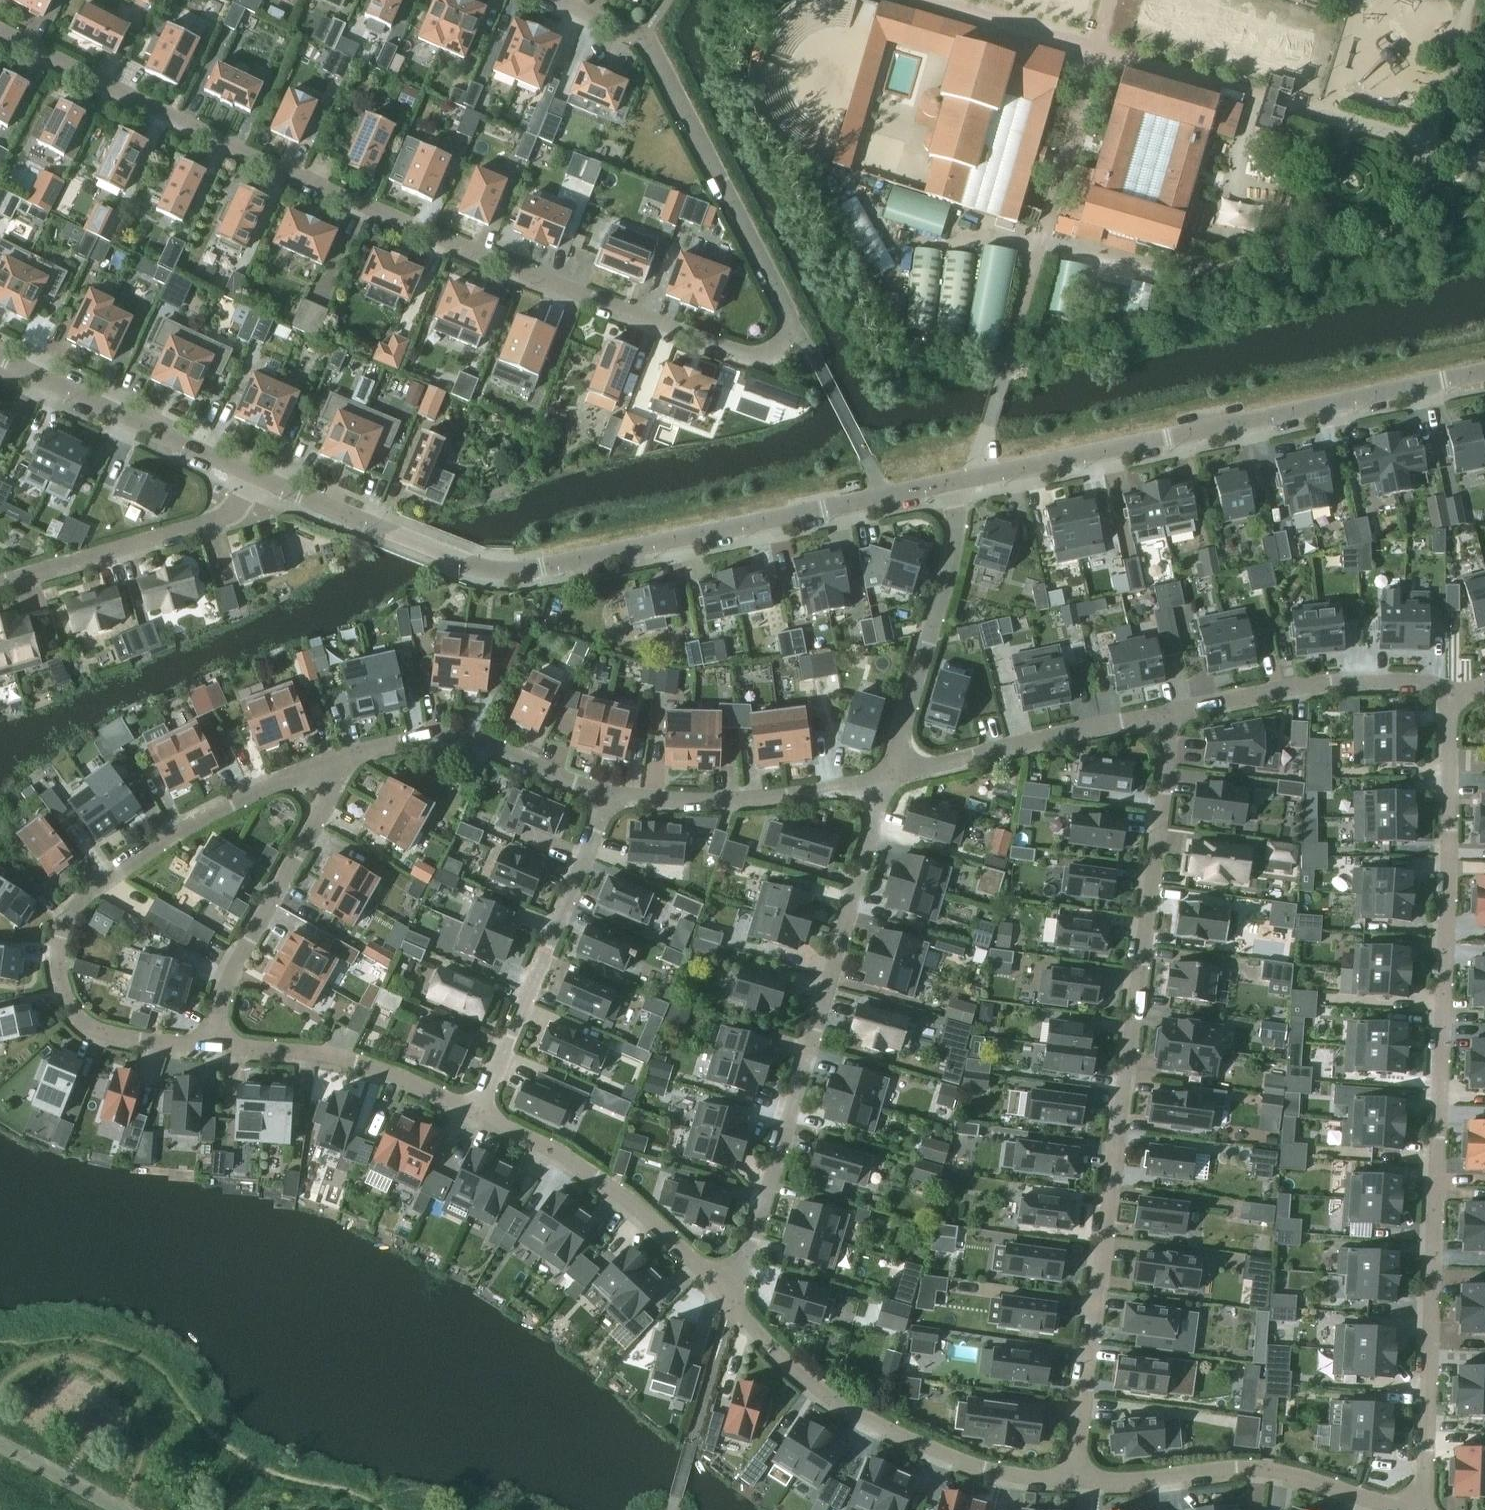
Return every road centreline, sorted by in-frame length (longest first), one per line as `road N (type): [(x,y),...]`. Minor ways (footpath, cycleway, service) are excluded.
road 1 (residential): [(0,30),(101,86),(360,208),(631,314),(743,354),(770,353),(790,322),(783,301),(644,35),(562,0)]
road 2 (residential): [(1450,696),(1424,1483),(1416,1509)]
road 3 (residential): [(1165,717),(1169,765),(1072,1480)]
road 4 (residential): [(259,483),(501,573),(558,569),(951,485)]
road 5 (residential): [(211,1046),(123,1039),(77,1020),(58,976),(63,923),(104,881),(185,829),(332,762)]
road 6 (residential): [(731,1304),(889,778)]
road 7 (residential): [(951,485),(1484,371)]
road 8 (residential): [(1072,1480),(1019,1477),(891,1432),(822,1394),(731,1304)]
road 9 (residential): [(478,1112),(611,798)]
road 10 (residential): [(1397,1509),(1254,1470),(1072,1480)]
road 11 (residential): [(731,1304),(641,1213),(562,1156),(478,1112)]
road 12 (residential): [(211,1046),(229,981),(330,799),(332,762)]
road 13 (residential): [(889,778),(952,560),(951,485)]
road 14 (residential): [(332,762),(389,746),(464,740),(611,798)]
road 15 (residential): [(1165,717),(1367,679),(1426,682),(1450,696)]
road 16 (residential): [(0,360),(259,483)]
road 17 (residential): [(259,483),(241,512),(0,584)]
road 18 (residential): [(889,778),(1165,717)]
road 19 (residential): [(611,798),(716,805),(889,778)]
road 20 (residential): [(478,1112),(400,1075),(329,1055),(211,1046)]

